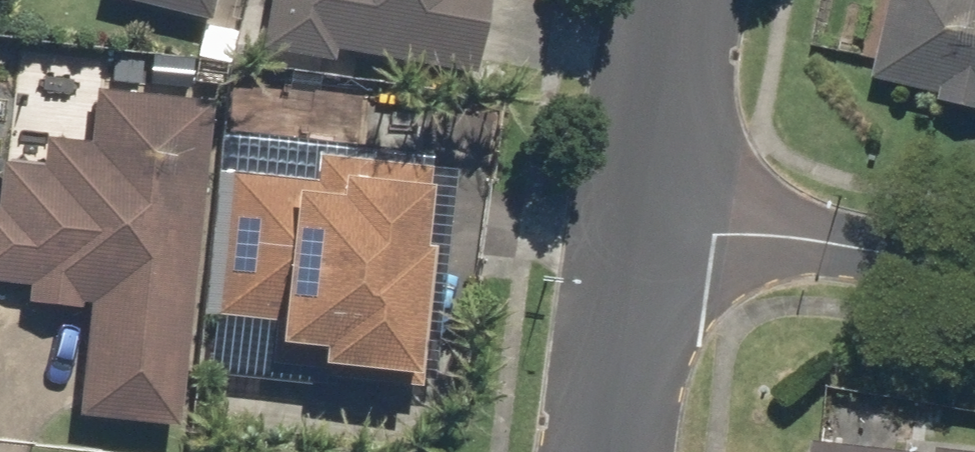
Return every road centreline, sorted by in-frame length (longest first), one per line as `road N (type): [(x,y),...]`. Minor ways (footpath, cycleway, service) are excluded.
road 1 (residential): [(656,225),(857,250),(974,278)]
road 2 (residential): [(656,225),(615,451)]
road 3 (residential): [(693,0),(656,225)]

